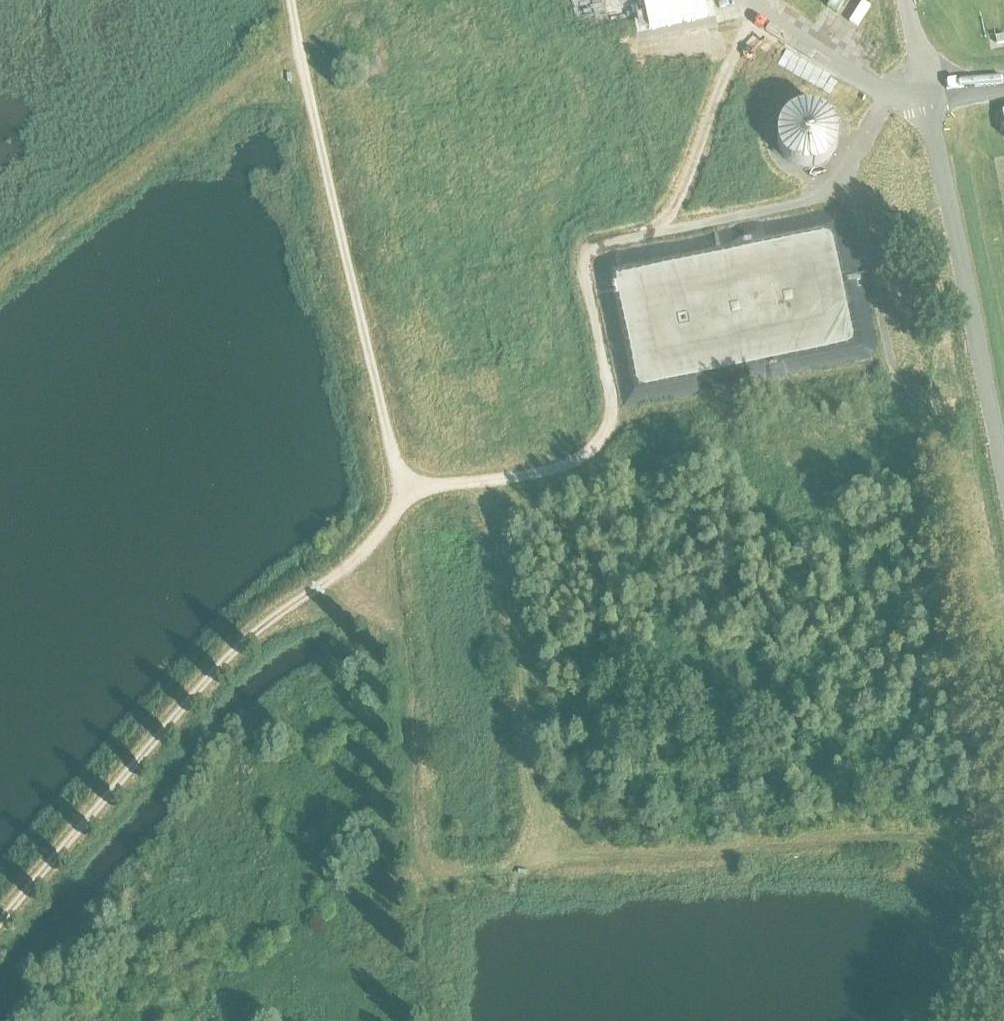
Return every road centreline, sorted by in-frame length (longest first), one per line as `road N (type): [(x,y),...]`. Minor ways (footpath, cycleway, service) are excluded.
road 1 (track): [(288,0),(295,60),(405,487),(376,541),(234,649),(0,928)]
road 2 (track): [(405,487),(566,460),(600,437),(612,396),(582,246),(598,232),(840,185)]
road 3 (track): [(295,60),(259,67),(0,270)]

